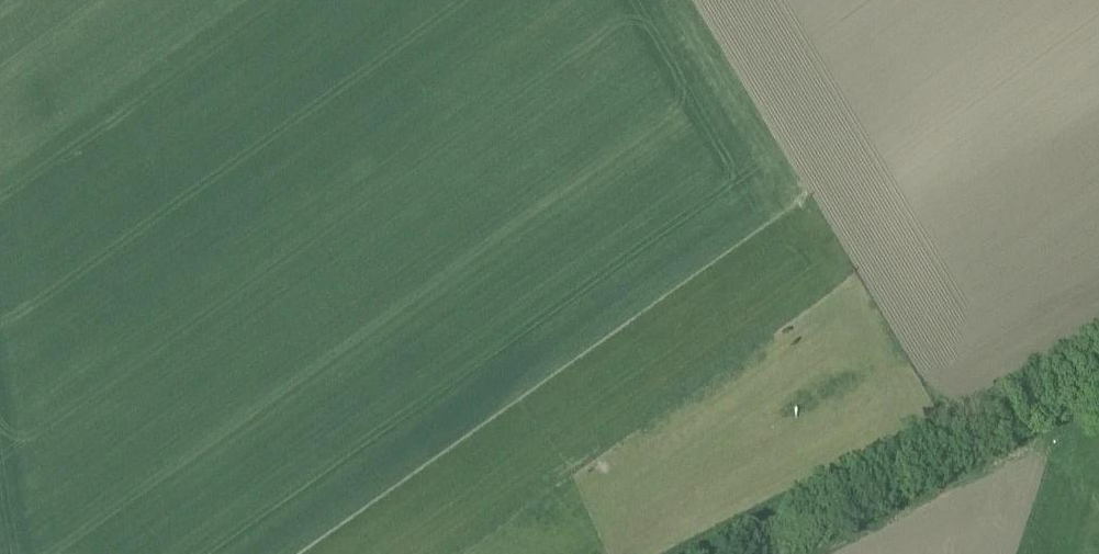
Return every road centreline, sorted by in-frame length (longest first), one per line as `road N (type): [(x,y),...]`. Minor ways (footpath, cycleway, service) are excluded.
road 1 (track): [(1098,335),(691,553)]

